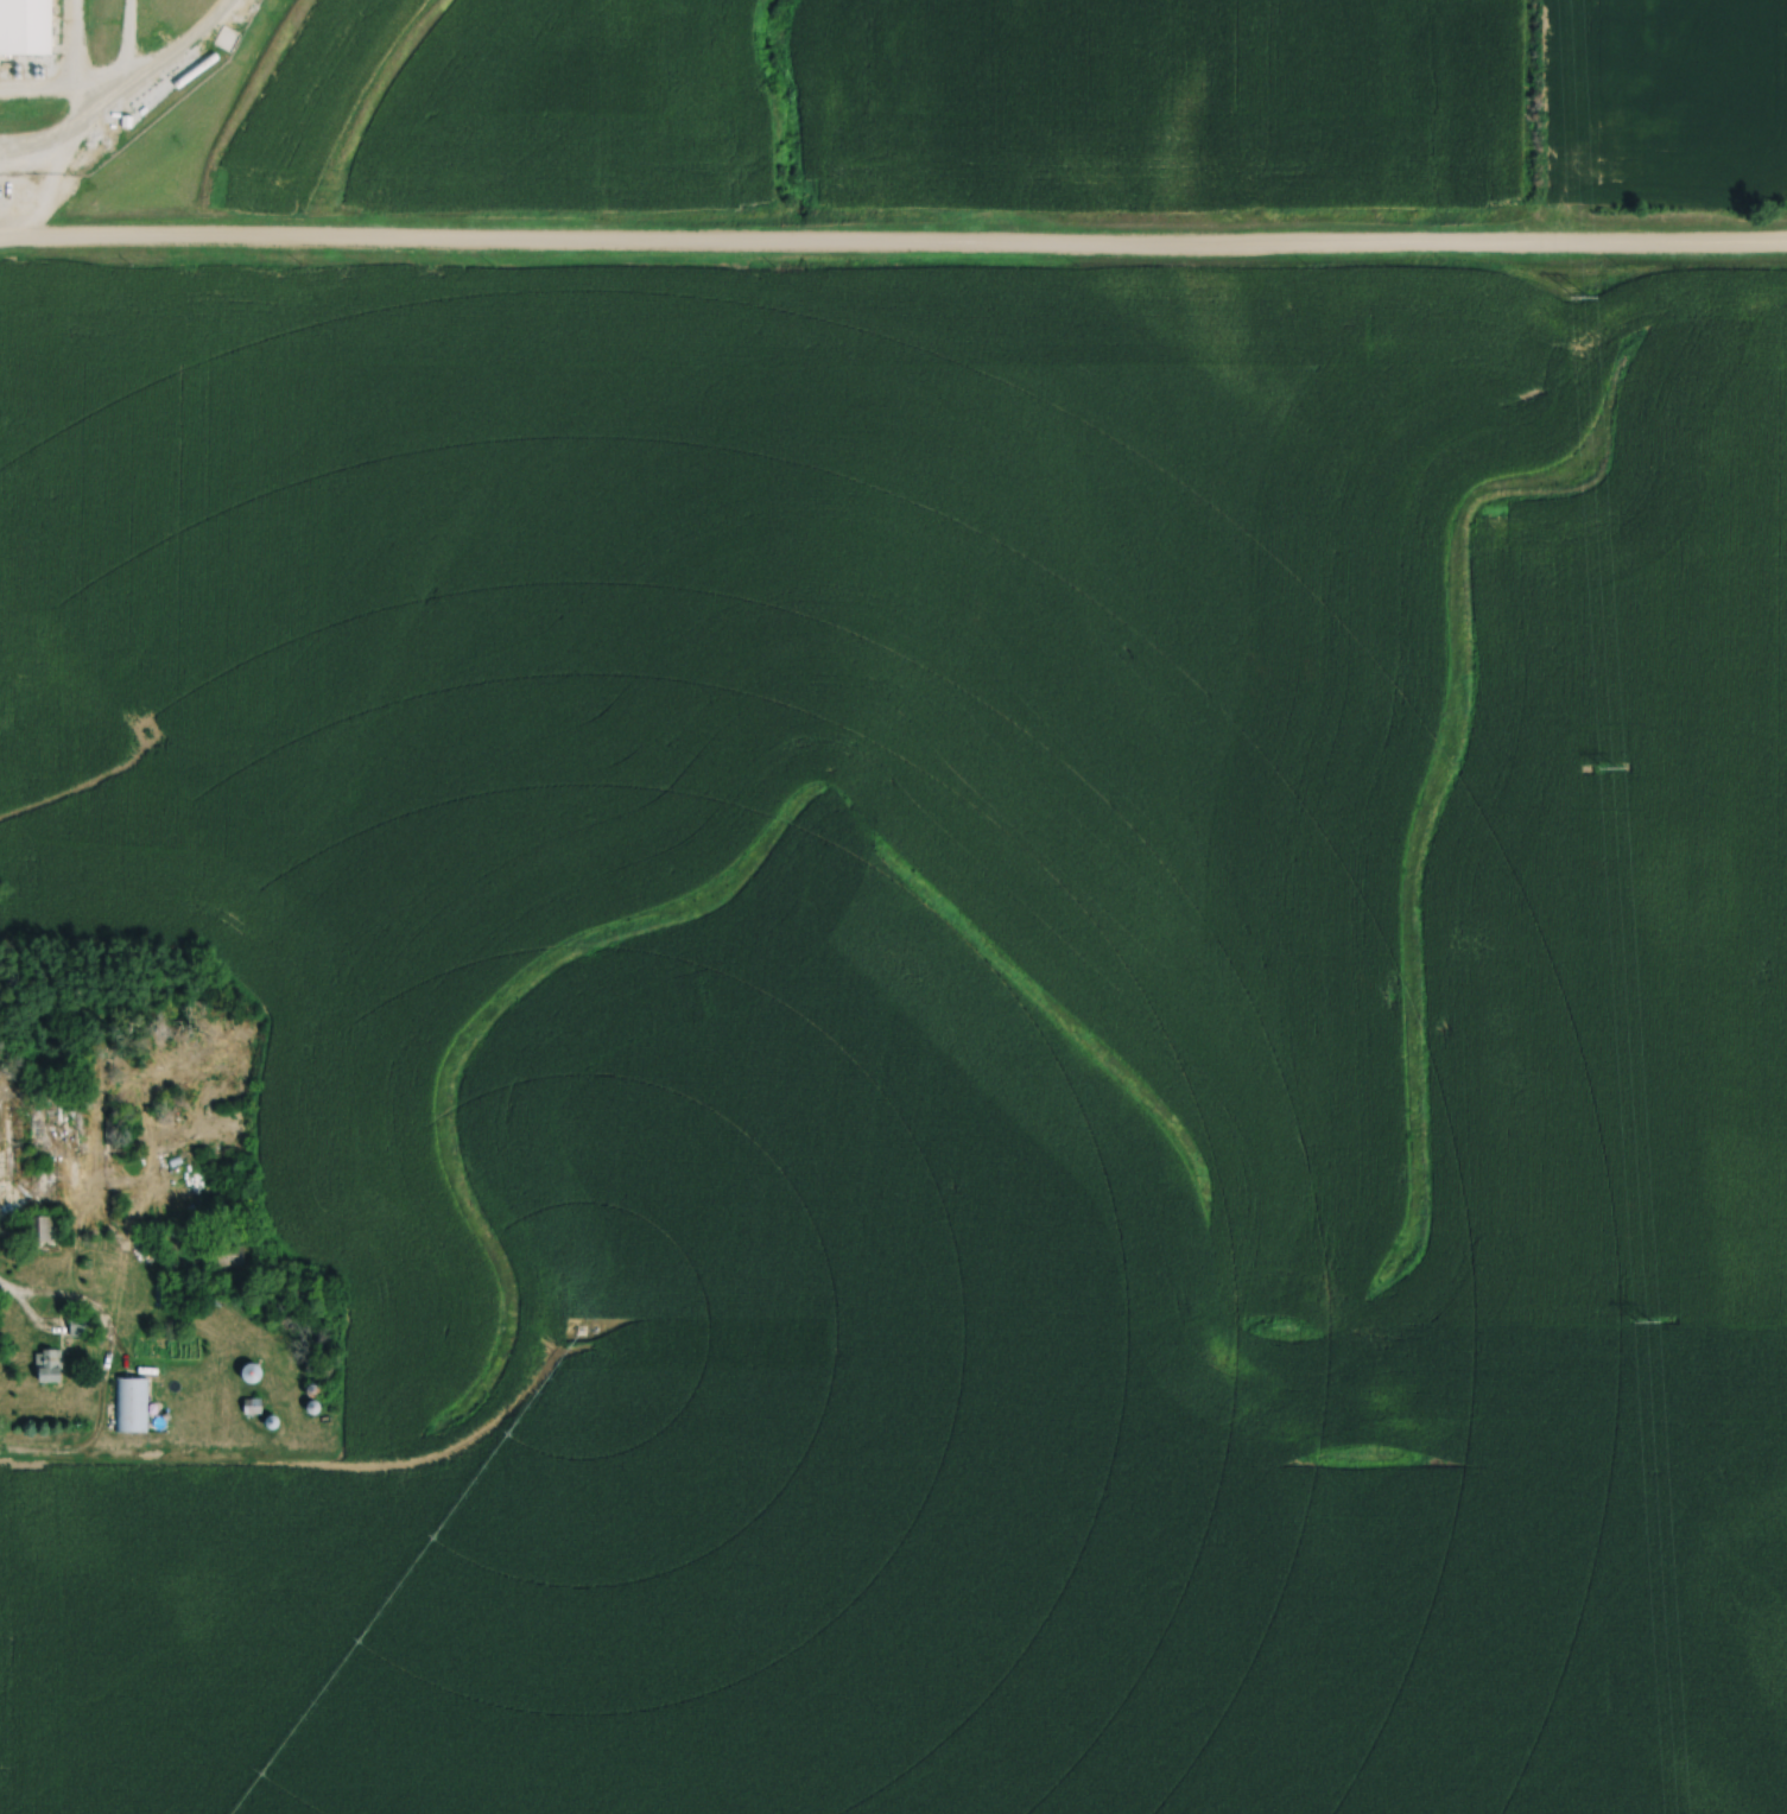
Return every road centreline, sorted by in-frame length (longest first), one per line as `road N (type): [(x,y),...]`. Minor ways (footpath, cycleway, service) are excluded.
road 1 (residential): [(0,245),(1786,244)]

